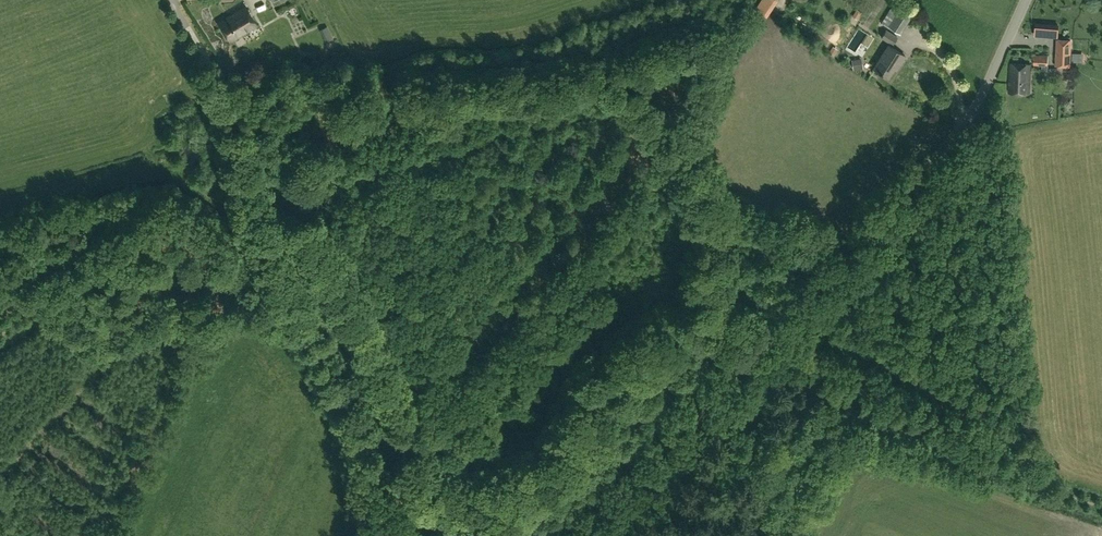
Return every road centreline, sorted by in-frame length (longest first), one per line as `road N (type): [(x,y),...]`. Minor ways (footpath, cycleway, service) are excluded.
road 1 (unclassified): [(579,535),(972,115),(1027,0)]
road 2 (track): [(701,305),(998,431),(1045,486)]
road 3 (track): [(777,535),(823,410),(1045,486)]
road 4 (unclassified): [(230,111),(169,0)]

